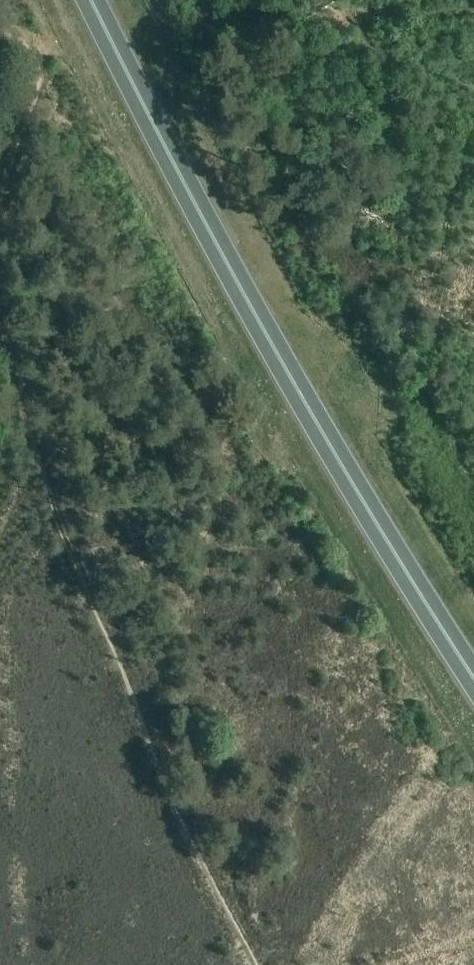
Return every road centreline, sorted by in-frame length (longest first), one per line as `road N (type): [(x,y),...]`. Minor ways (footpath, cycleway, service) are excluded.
road 1 (trunk): [(473,679),(318,427),(91,0)]
road 2 (track): [(0,336),(69,546),(190,845),(254,964)]
road 3 (track): [(0,31),(34,47),(39,80),(0,195)]

